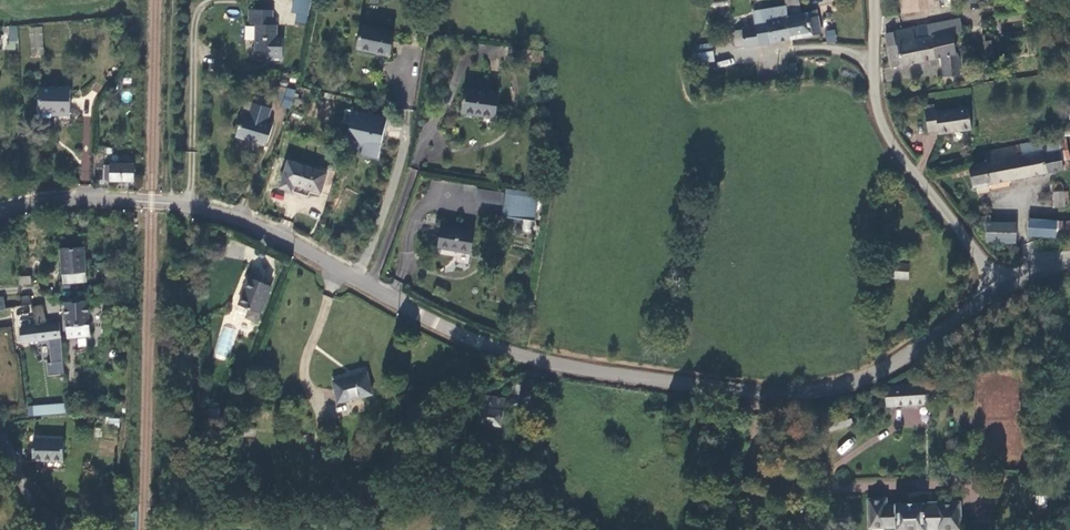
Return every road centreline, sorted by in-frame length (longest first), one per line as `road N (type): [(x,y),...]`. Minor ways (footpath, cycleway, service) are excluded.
road 1 (unclassified): [(0,212),(58,200),(204,209),(279,237),(427,319),(524,357),(753,391),(824,390),(876,373),(1003,290)]
road 2 (unclassified): [(872,57),(876,106),(895,149),(1003,290)]
road 3 (track): [(187,206),(200,11),(242,0)]
road 4 (unclassified): [(872,57),(830,48),(725,58)]

